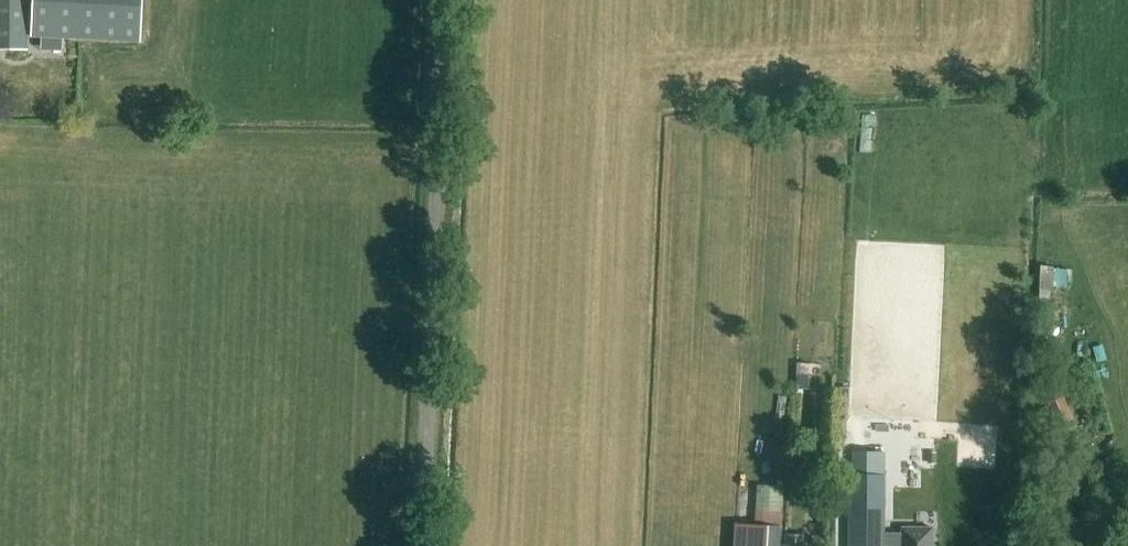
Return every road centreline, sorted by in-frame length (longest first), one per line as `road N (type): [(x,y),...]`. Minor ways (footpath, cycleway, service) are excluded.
road 1 (unclassified): [(430,545),(455,0)]

